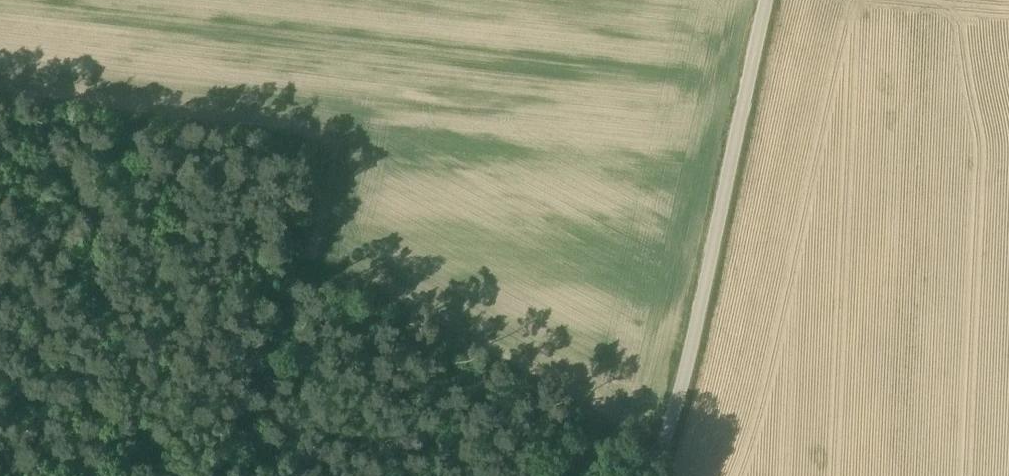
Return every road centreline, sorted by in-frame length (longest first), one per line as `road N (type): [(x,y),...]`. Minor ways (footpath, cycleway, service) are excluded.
road 1 (unclassified): [(647,475),(682,394),(768,0)]

